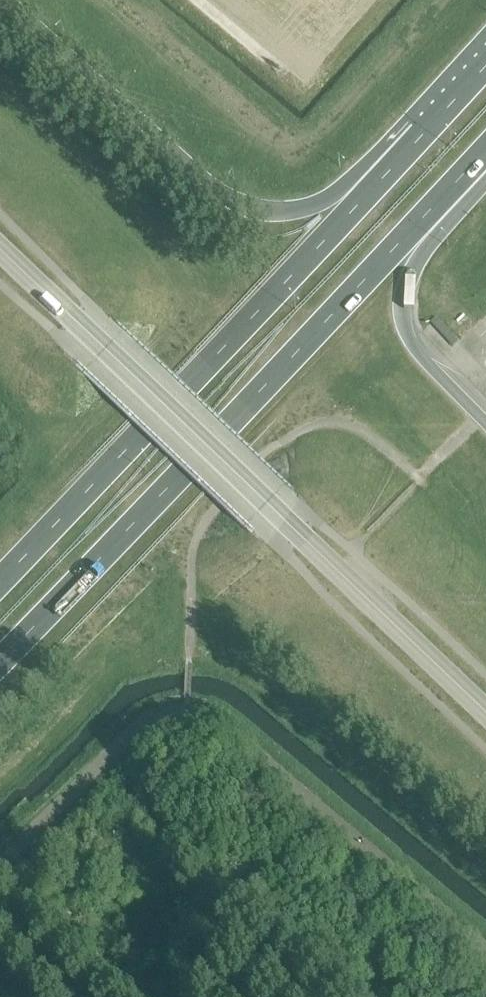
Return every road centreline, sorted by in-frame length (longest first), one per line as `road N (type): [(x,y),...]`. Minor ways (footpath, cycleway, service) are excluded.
road 1 (trunk): [(0,658),(485,157)]
road 2 (secondary): [(485,712),(0,250)]
road 3 (trunk): [(373,187),(0,579)]
road 4 (trunk): [(373,187),(285,211),(231,202),(7,0)]
road 5 (trunk): [(485,419),(413,342),(401,301),(424,251),(485,182)]
road 6 (trunk): [(485,64),(373,187)]

